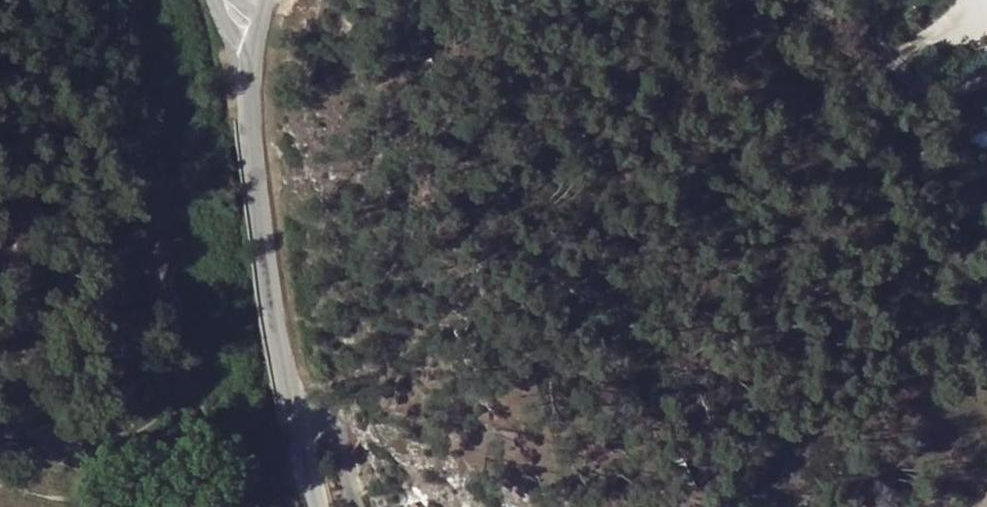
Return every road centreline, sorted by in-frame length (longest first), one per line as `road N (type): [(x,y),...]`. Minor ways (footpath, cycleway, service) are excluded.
road 1 (unclassified): [(251,35),(275,278),(327,506)]
road 2 (residential): [(986,65),(926,83),(857,31),(796,0)]

